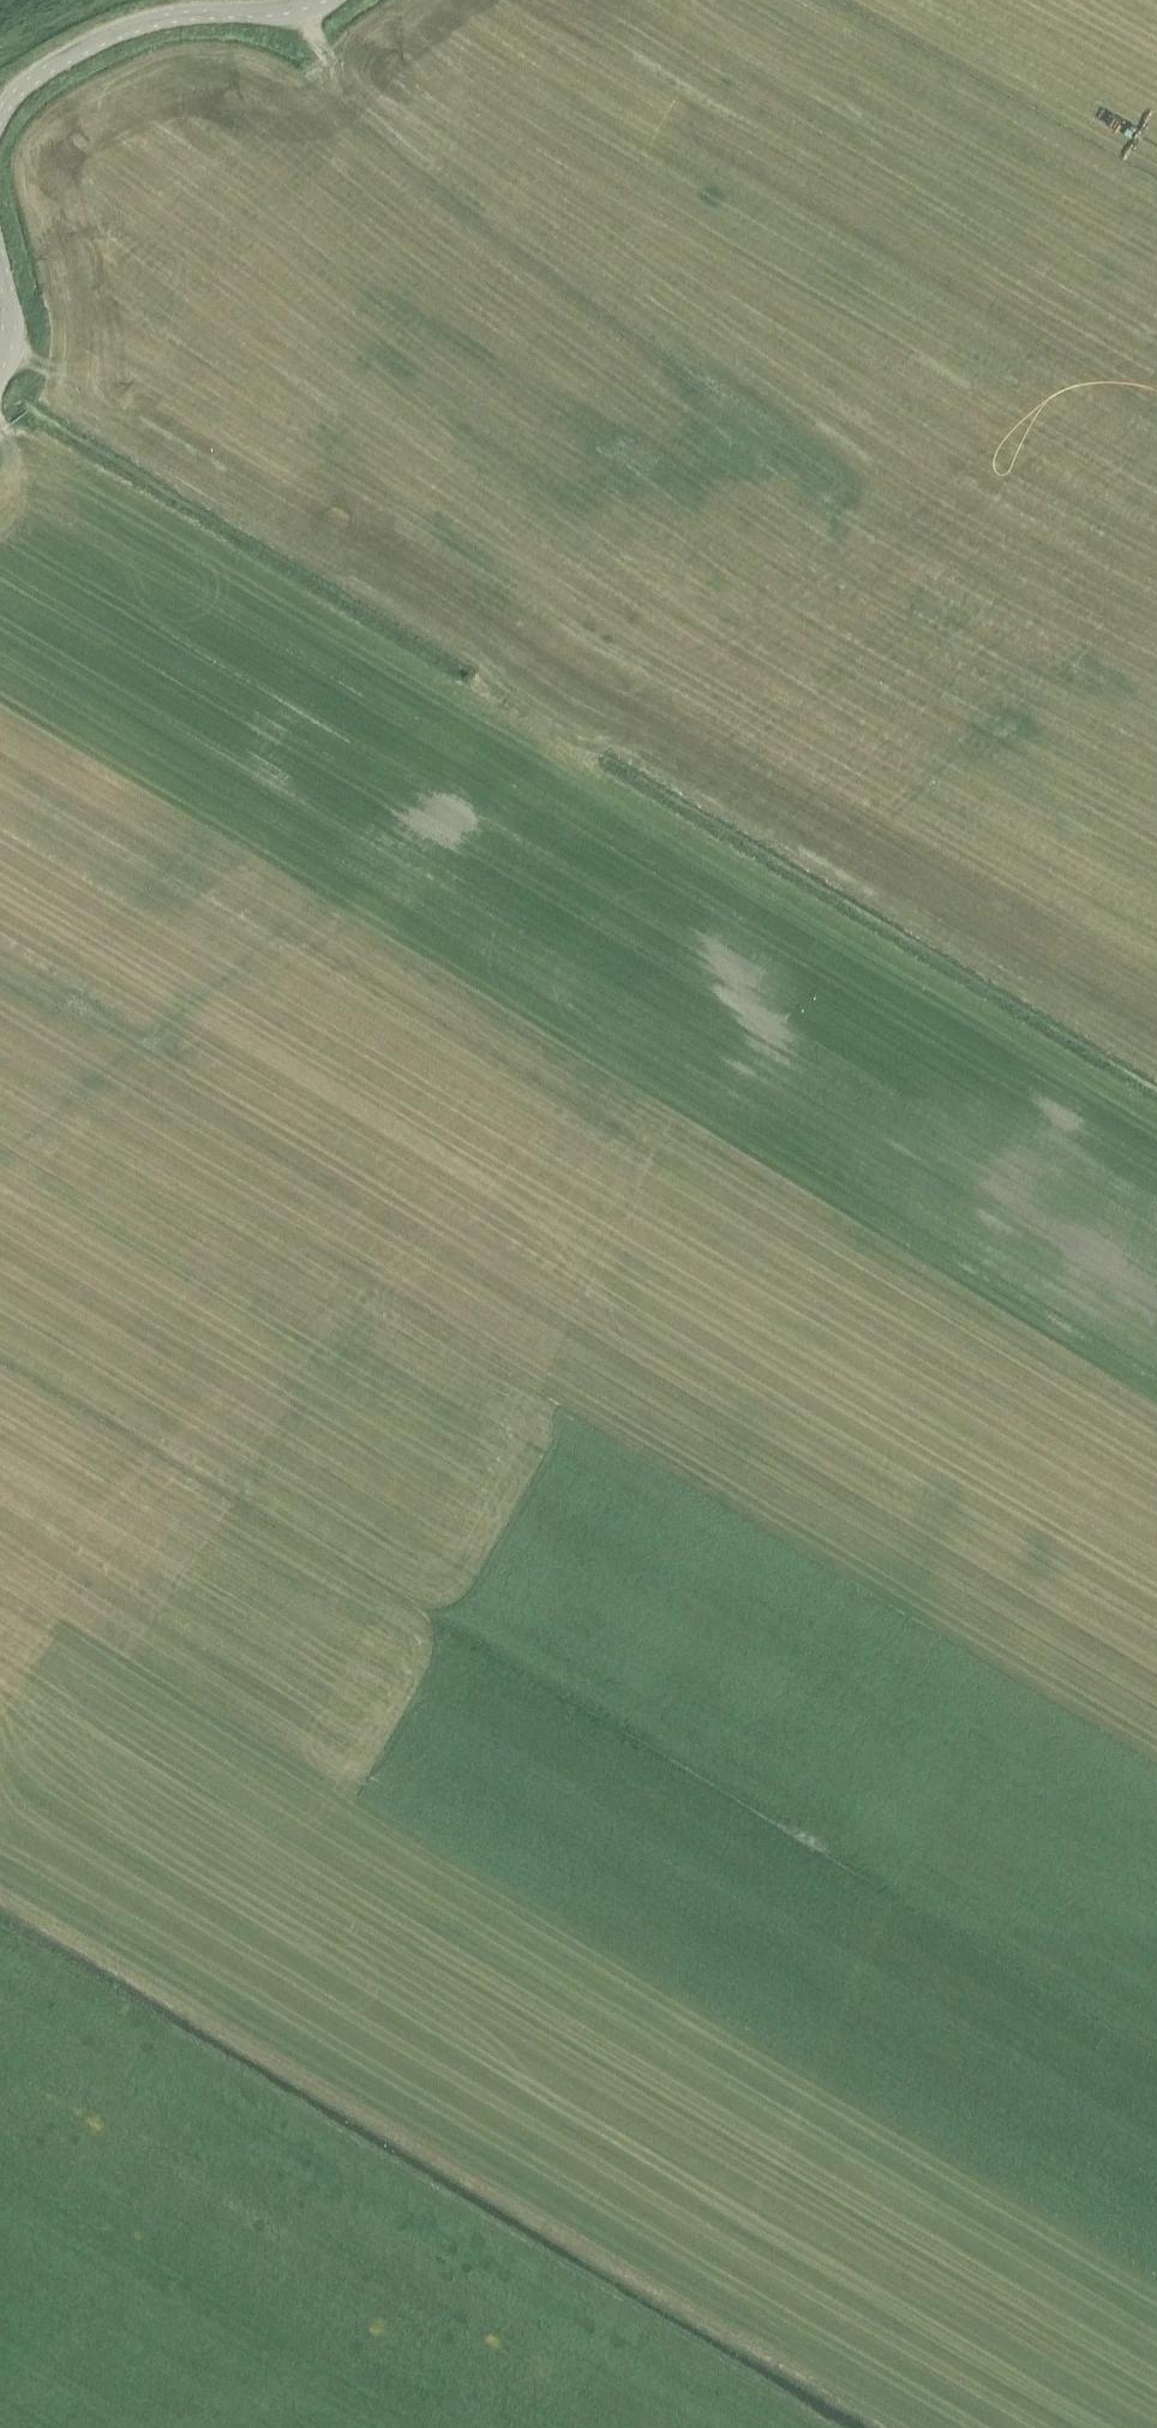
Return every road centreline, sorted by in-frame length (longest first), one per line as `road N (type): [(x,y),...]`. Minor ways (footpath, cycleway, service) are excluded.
road 1 (unclassified): [(0,115),(34,78),(89,44),(159,19),(265,12),(313,0)]

